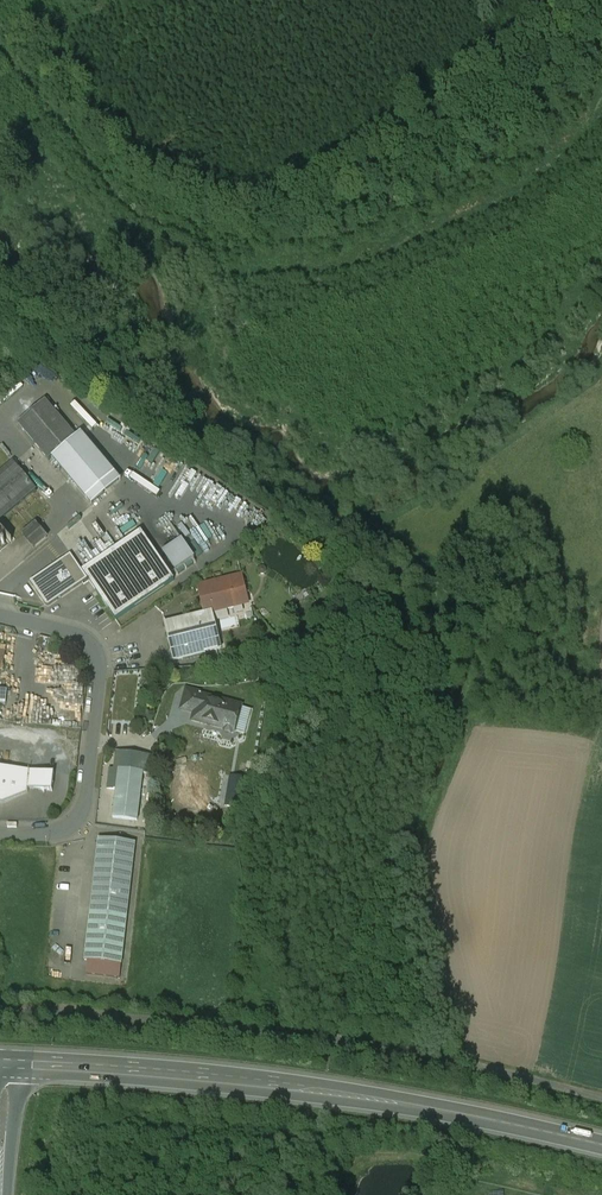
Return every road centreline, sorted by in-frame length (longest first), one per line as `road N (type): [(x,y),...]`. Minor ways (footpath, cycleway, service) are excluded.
road 1 (unclassified): [(601,1100),(402,1049),(305,1035),(0,1009)]
road 2 (primary): [(601,1147),(298,1091),(7,1068)]
road 3 (residential): [(0,828),(48,829),(81,811),(103,656),(101,641),(66,620),(0,605)]

